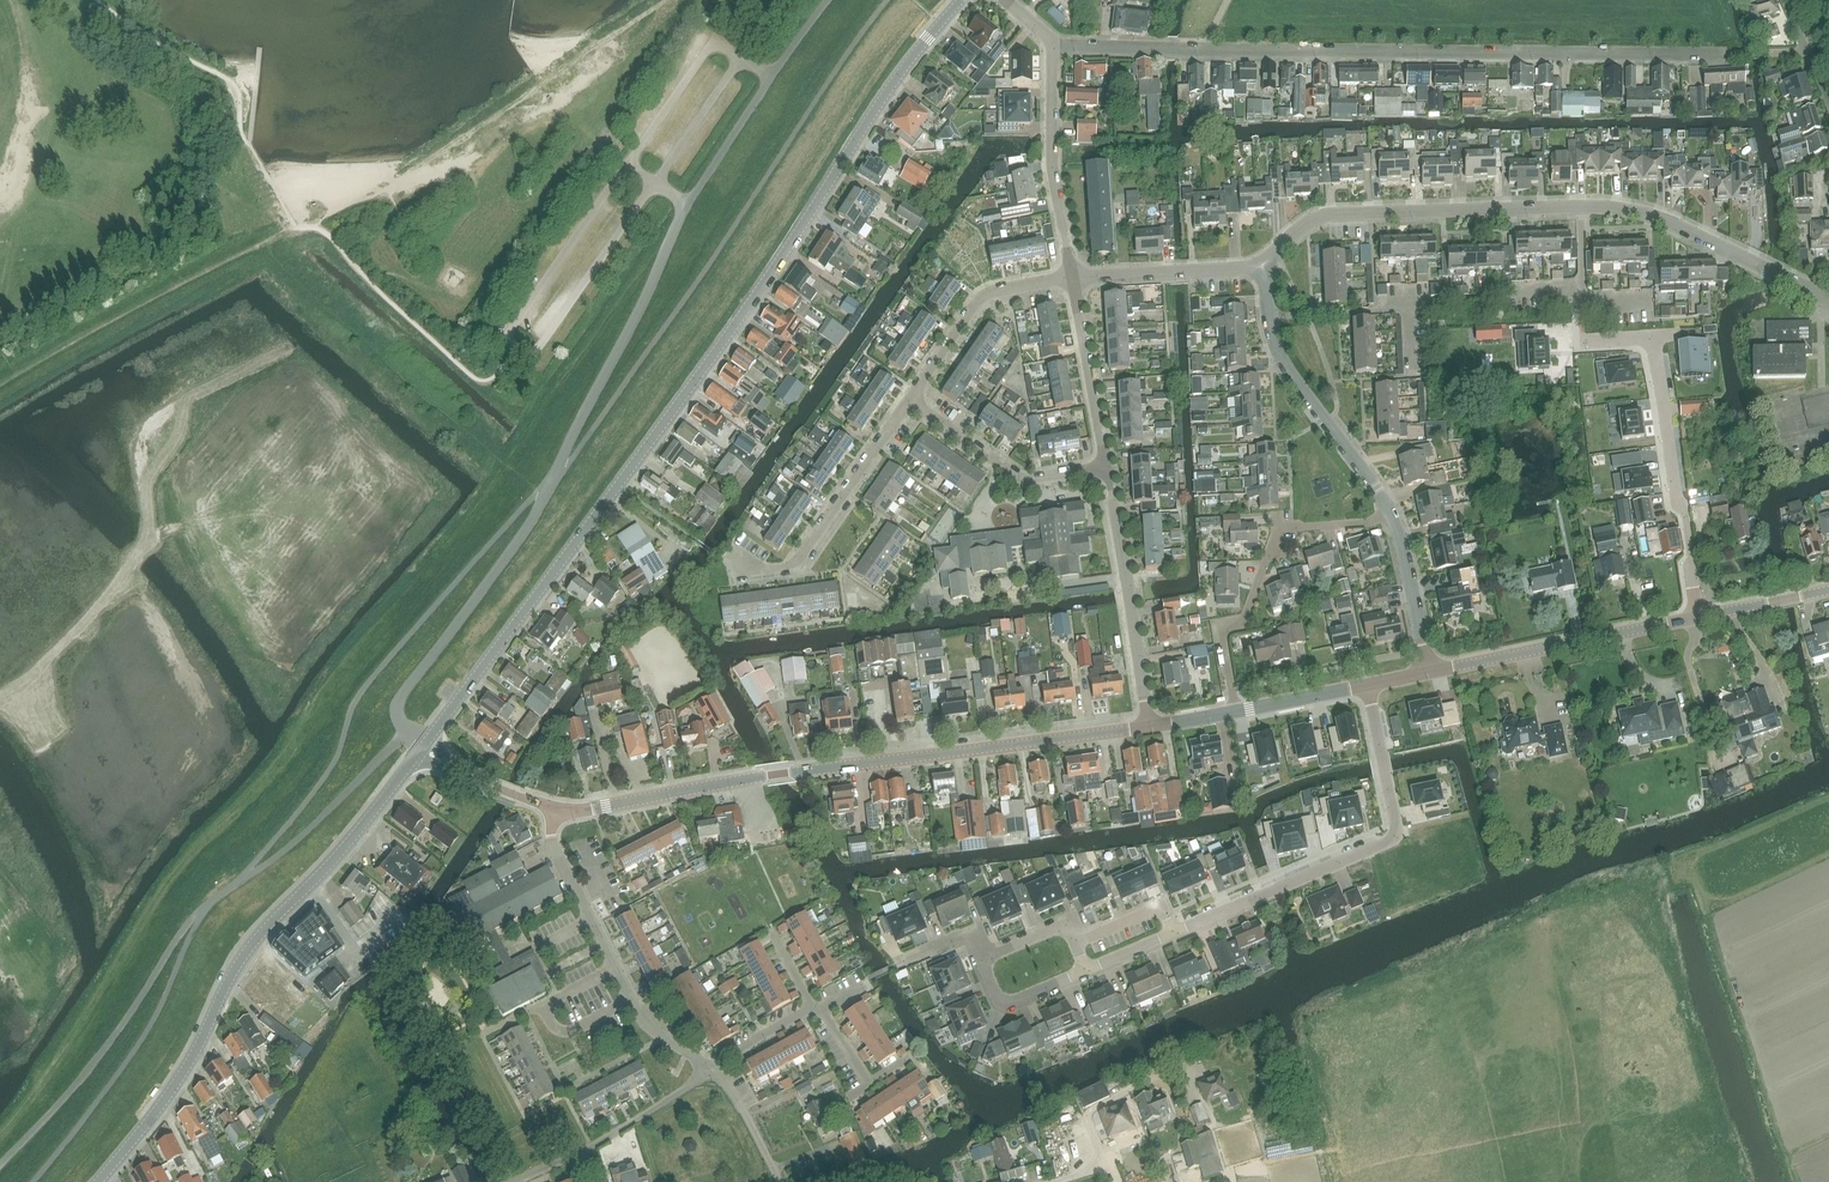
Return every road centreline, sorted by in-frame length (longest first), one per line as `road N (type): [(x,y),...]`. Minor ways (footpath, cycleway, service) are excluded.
road 1 (tertiary): [(424,747),(768,274),(896,79),(961,0)]
road 2 (unclassified): [(407,730),(398,718),(400,698),(523,534),(688,204),(829,0)]
road 3 (residential): [(1741,55),(1050,45)]
road 4 (residential): [(1828,301),(1664,221),(1599,207),(1324,216),(1262,264)]
road 5 (unclassified): [(407,730),(307,832),(193,917),(79,1082),(0,1164)]
road 6 (tertiary): [(100,1181),(193,1058),(253,944),(424,747)]
road 7 (residential): [(1172,934),(1392,841),(1368,685)]
road 8 (tertiary): [(759,777),(1150,728)]
road 9 (track): [(304,226),(0,388)]
road 10 (unclassified): [(713,1070),(645,1024),(551,841),(554,813)]
road 11 (residential): [(1236,711),(1221,636),(1246,614),(1278,535),(1391,519)]
road 12 (residential): [(1391,519),(1284,361),(1262,264)]
road 13 (residential): [(1696,617),(1652,338)]
road 14 (tertiary): [(1431,672),(1696,617)]
road 15 (residential): [(1150,728),(1107,465)]
road 16 (residential): [(735,554),(762,568),(803,555),(908,403)]
road 17 (residential): [(1072,278),(1052,177),(1050,45)]
road 18 (residential): [(1107,465),(1019,478),(908,403)]
road 19 (residential): [(908,403),(980,299),(1072,278)]
road 20 (tertiary): [(759,777),(554,813)]
road 21 (residential): [(1072,278),(1262,264)]
road 22 (residential): [(1107,465),(1072,278)]
road 23 (residential): [(1431,672),(1391,519)]
road 24 (tertiary): [(554,813),(424,747)]
road 25 (tertiary): [(1696,617),(1828,590)]
road 26 (tertiary): [(1236,711),(1368,685)]
road 27 (residential): [(1085,970),(1006,1002),(983,960)]
road 28 (unclassified): [(779,1181),(748,1117),(713,1070)]

